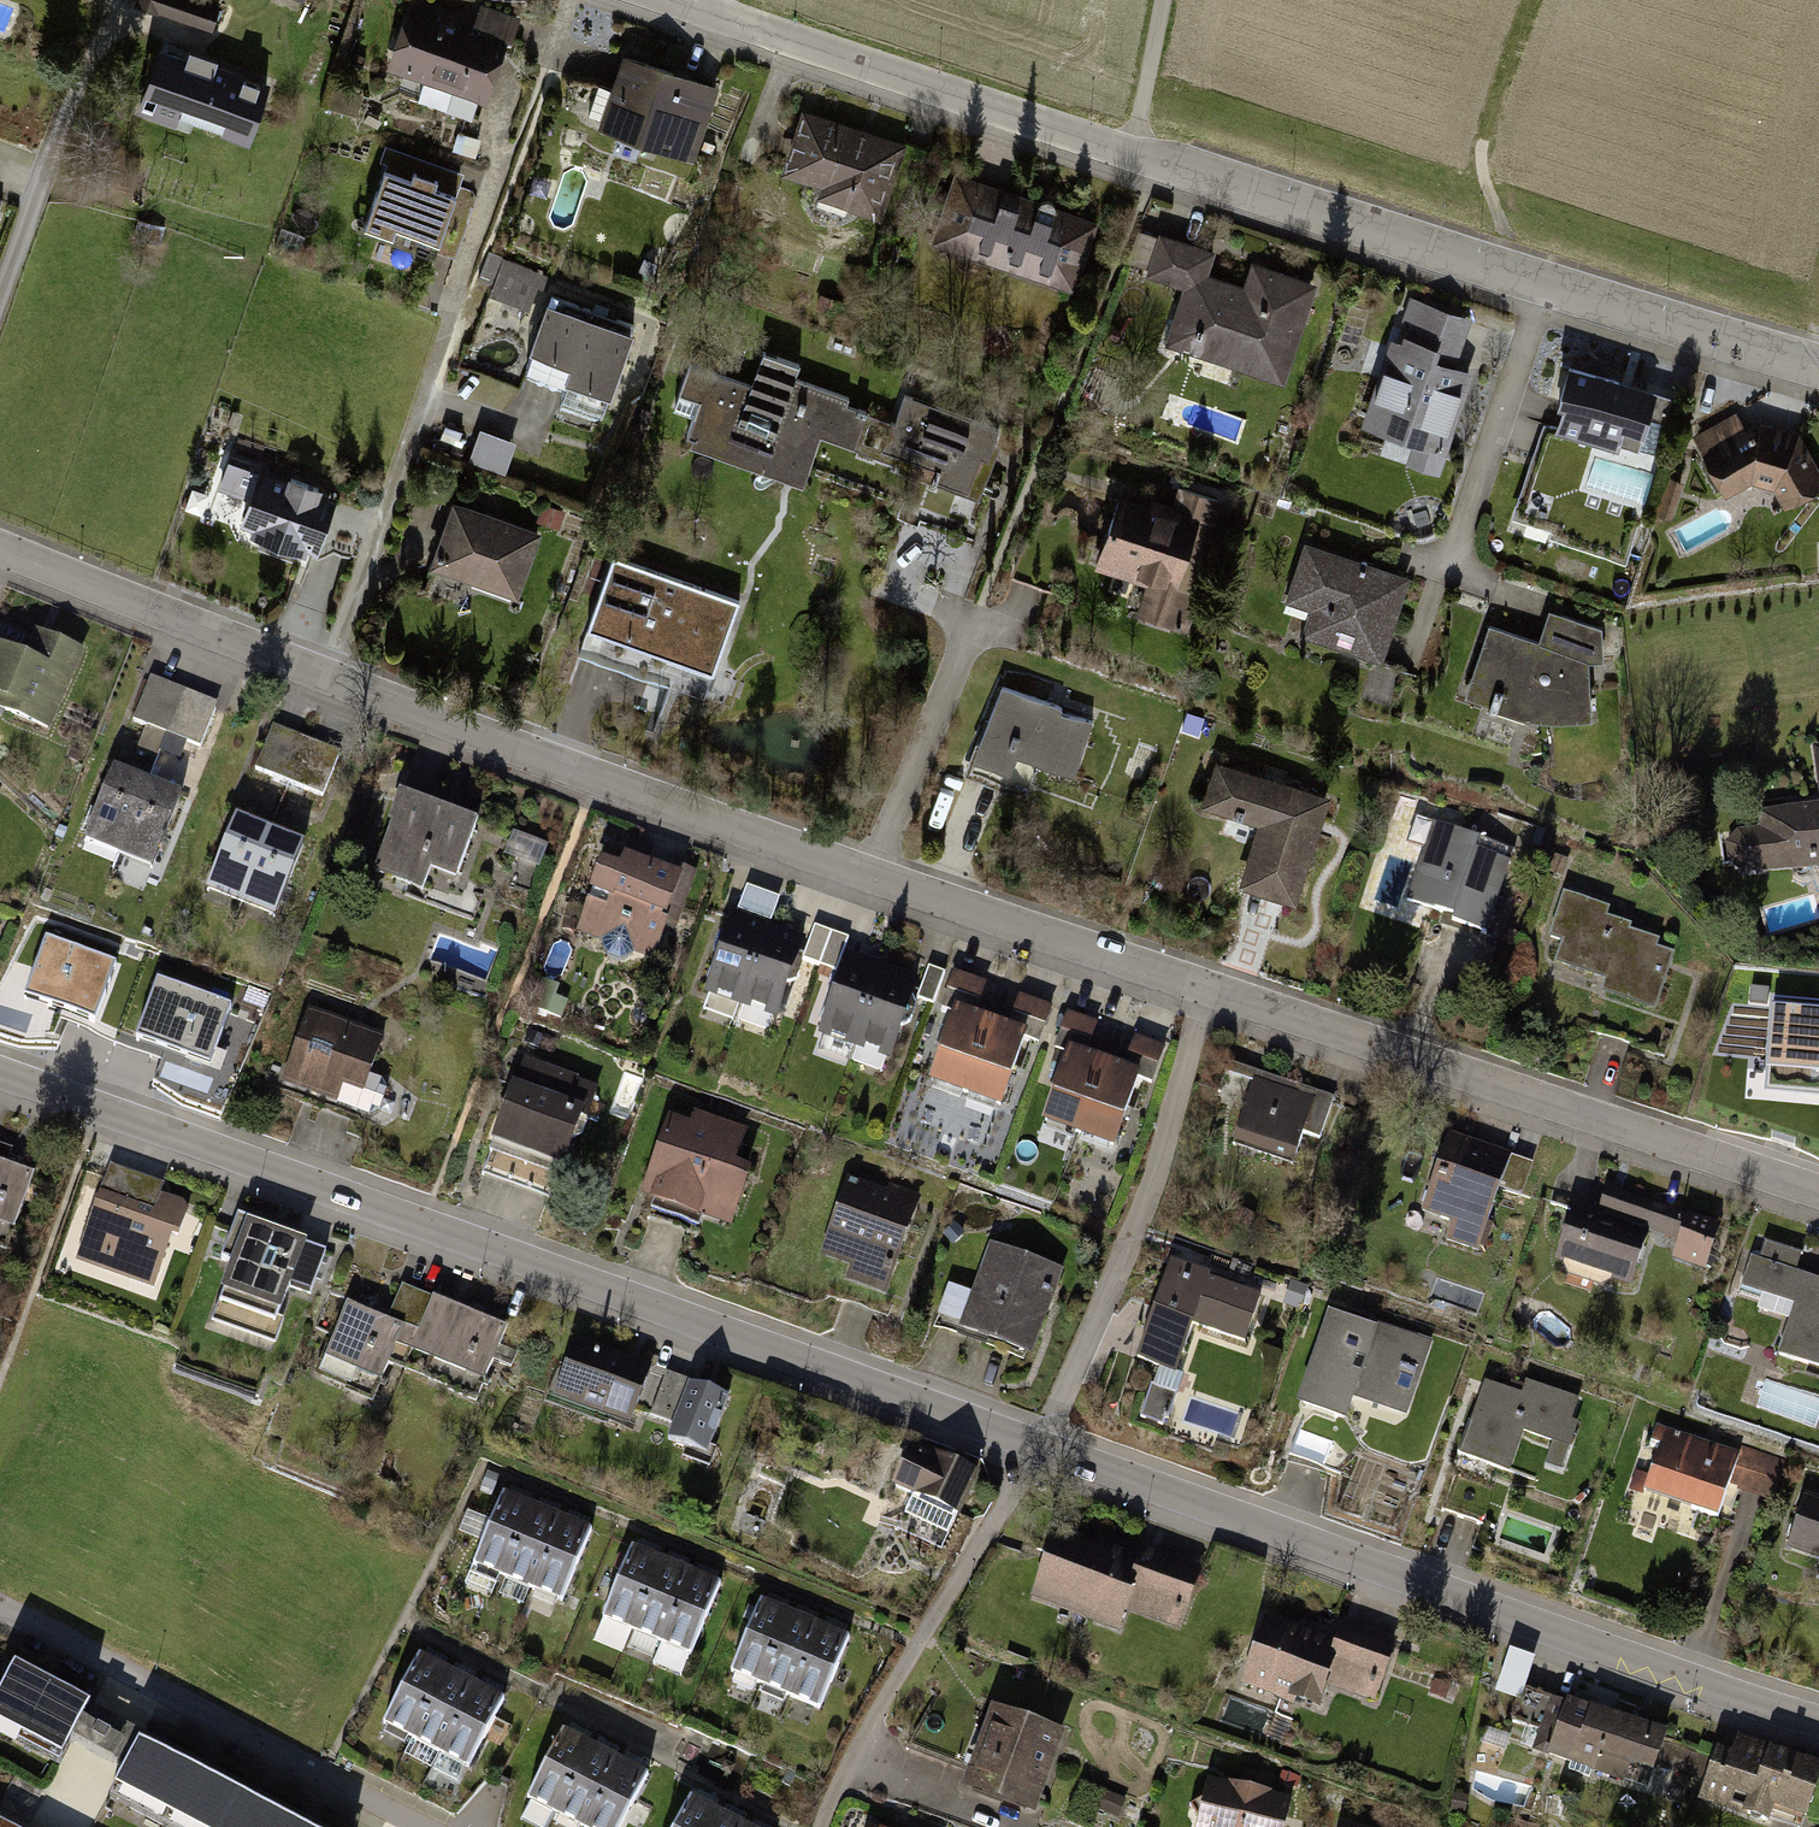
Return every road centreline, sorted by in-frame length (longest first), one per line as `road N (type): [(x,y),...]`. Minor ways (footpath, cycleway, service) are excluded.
road 1 (residential): [(1209,993),(870,882),(0,553)]
road 2 (residential): [(678,0),(1105,145),(1818,363)]
road 3 (residential): [(0,1074),(1038,1445)]
road 4 (residential): [(1038,1445),(1818,1721)]
road 5 (residential): [(1818,1190),(1209,993)]
road 6 (residential): [(0,1606),(433,1826)]
road 7 (residential): [(1209,993),(1121,1270),(1038,1445)]

